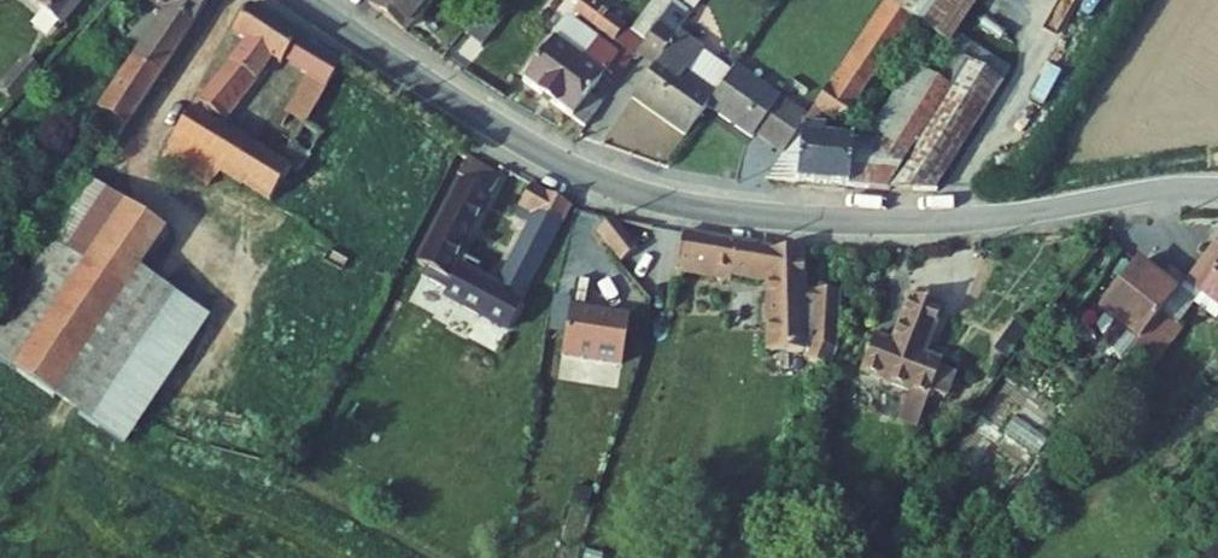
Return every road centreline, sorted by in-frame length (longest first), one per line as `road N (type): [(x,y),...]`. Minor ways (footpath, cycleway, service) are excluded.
road 1 (unclassified): [(303,0),(499,129),(570,166),(660,198),(732,211),(909,221),(1217,185)]

